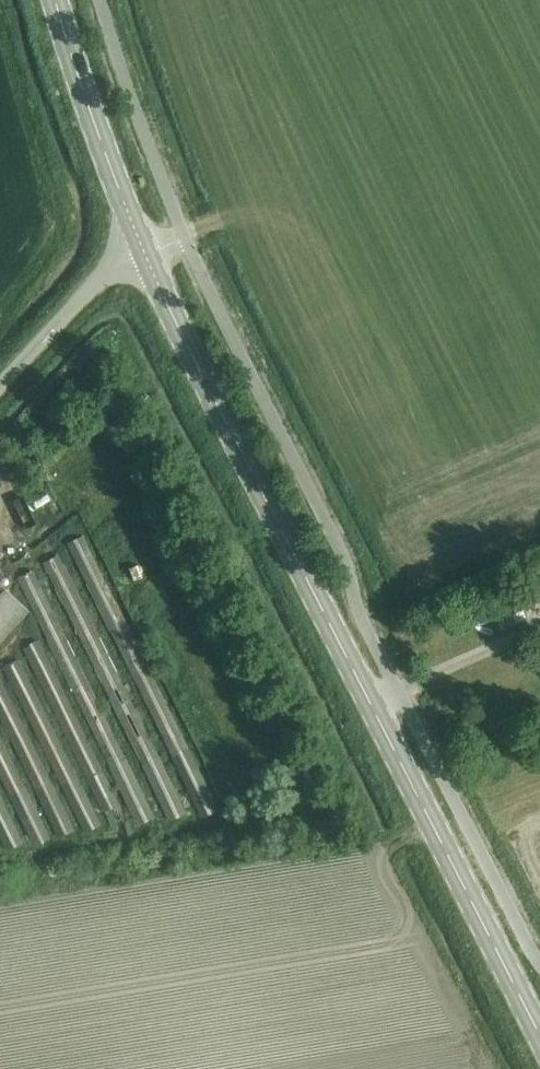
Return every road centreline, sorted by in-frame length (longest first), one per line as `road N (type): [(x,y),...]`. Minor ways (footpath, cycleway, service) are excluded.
road 1 (tertiary): [(539,1047),(144,255)]
road 2 (tertiary): [(144,255),(50,0)]
road 3 (unclassified): [(0,381),(99,278),(144,255)]

